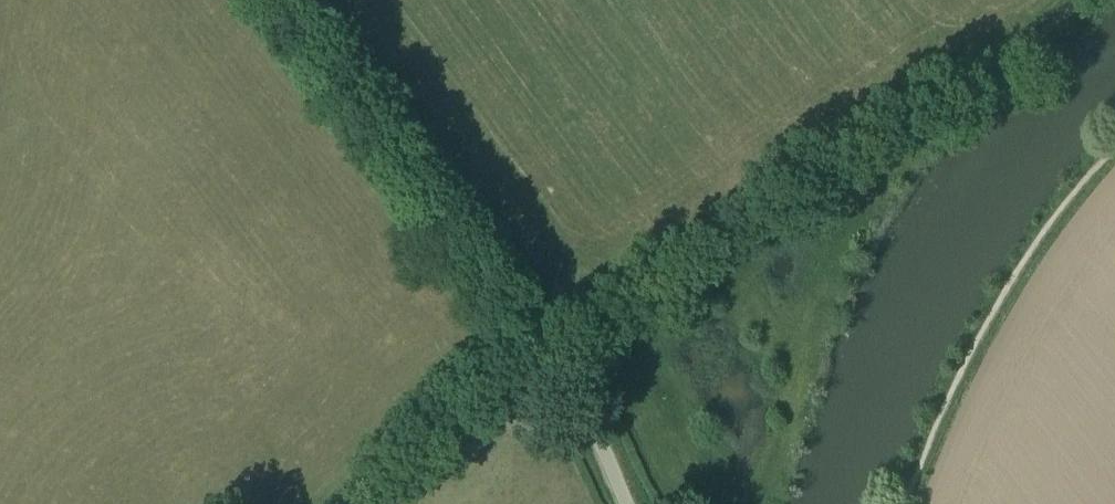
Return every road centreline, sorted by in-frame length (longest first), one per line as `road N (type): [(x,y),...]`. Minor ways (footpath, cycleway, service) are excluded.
road 1 (unclassified): [(626,503),(596,435),(274,0)]

